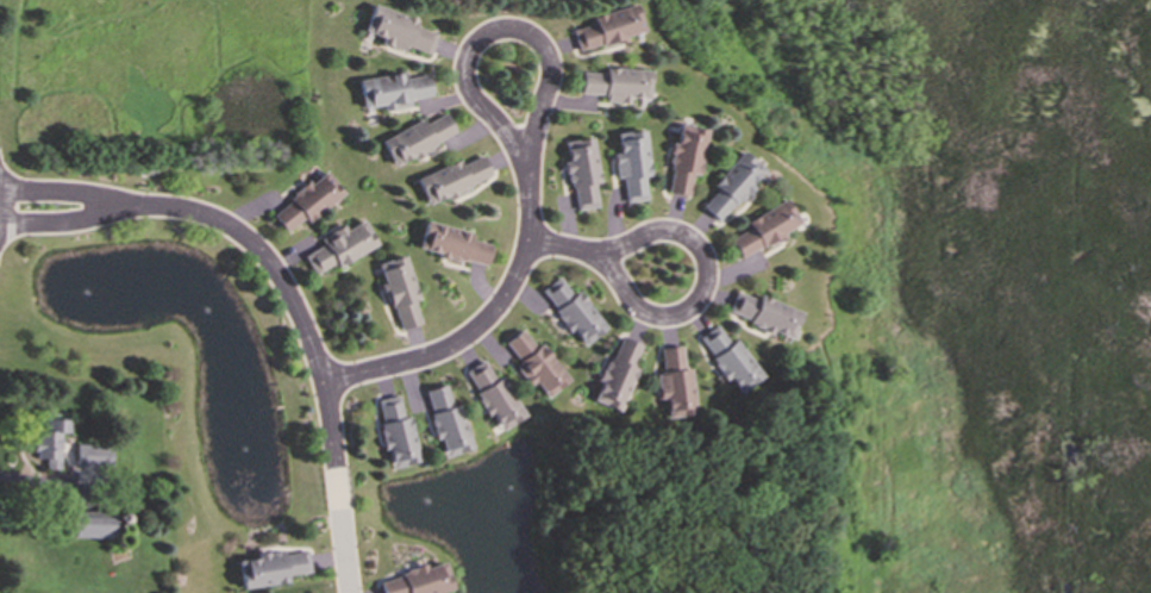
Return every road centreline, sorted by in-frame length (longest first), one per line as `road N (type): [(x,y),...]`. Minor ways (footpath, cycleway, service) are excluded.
road 1 (residential): [(0,197),(176,205),(236,226),(274,262),(298,295),(332,420),(346,592)]
road 2 (residential): [(323,385),(449,352),(505,301),(525,246),(525,149)]
road 3 (residential): [(525,149),(551,70),(545,48),(531,33),(492,29),(470,48),(467,92),(525,149)]
road 4 (residential): [(596,250),(642,311),(674,313),(703,285),(701,250),(683,231),(643,231),(596,250)]

